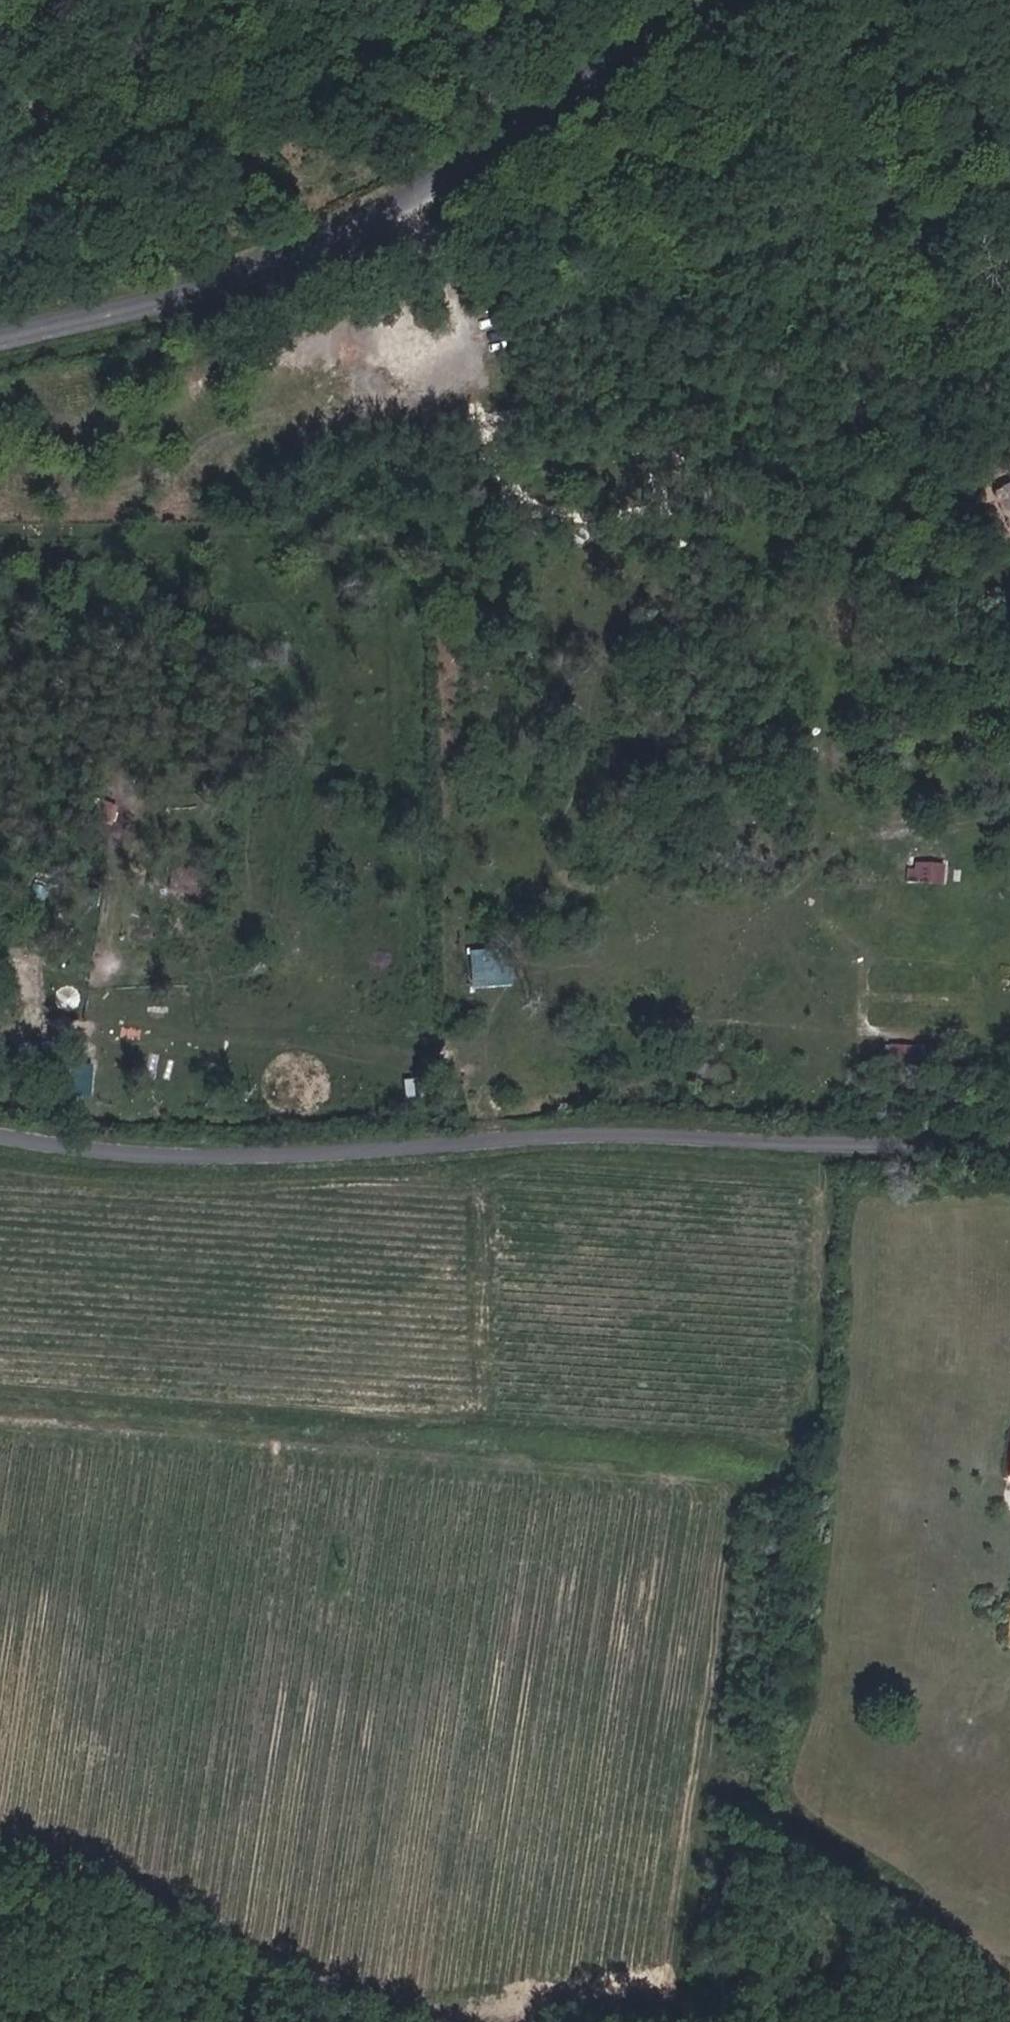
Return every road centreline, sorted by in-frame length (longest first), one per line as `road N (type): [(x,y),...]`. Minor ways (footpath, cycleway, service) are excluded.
road 1 (unclassified): [(0,1134),(136,1152),(546,1138),(1009,1141)]
road 2 (tertiary): [(715,0),(441,174),(289,252),(163,299),(0,338)]

